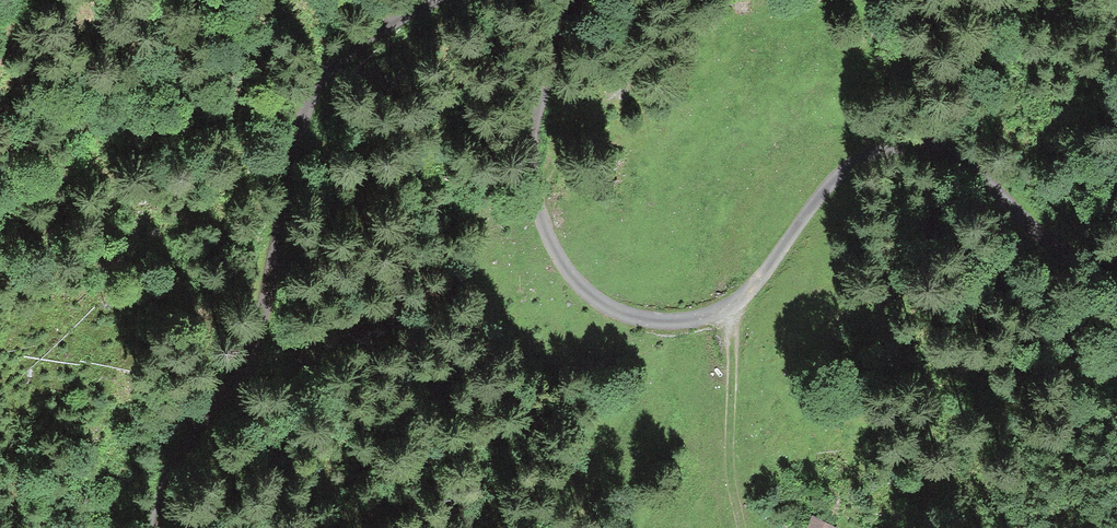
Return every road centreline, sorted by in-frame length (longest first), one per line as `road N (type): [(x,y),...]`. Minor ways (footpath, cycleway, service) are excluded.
road 1 (track): [(1116,263),(1082,258),(950,156),(881,147),(846,163),(733,300),(694,317),(642,319),(602,301),(564,267),(535,200),(528,150),(570,0)]
road 2 (track): [(424,0),(322,72),(298,125),(246,353),(168,470),(152,527)]
road 3 (track): [(733,300),(728,458),(735,503)]

